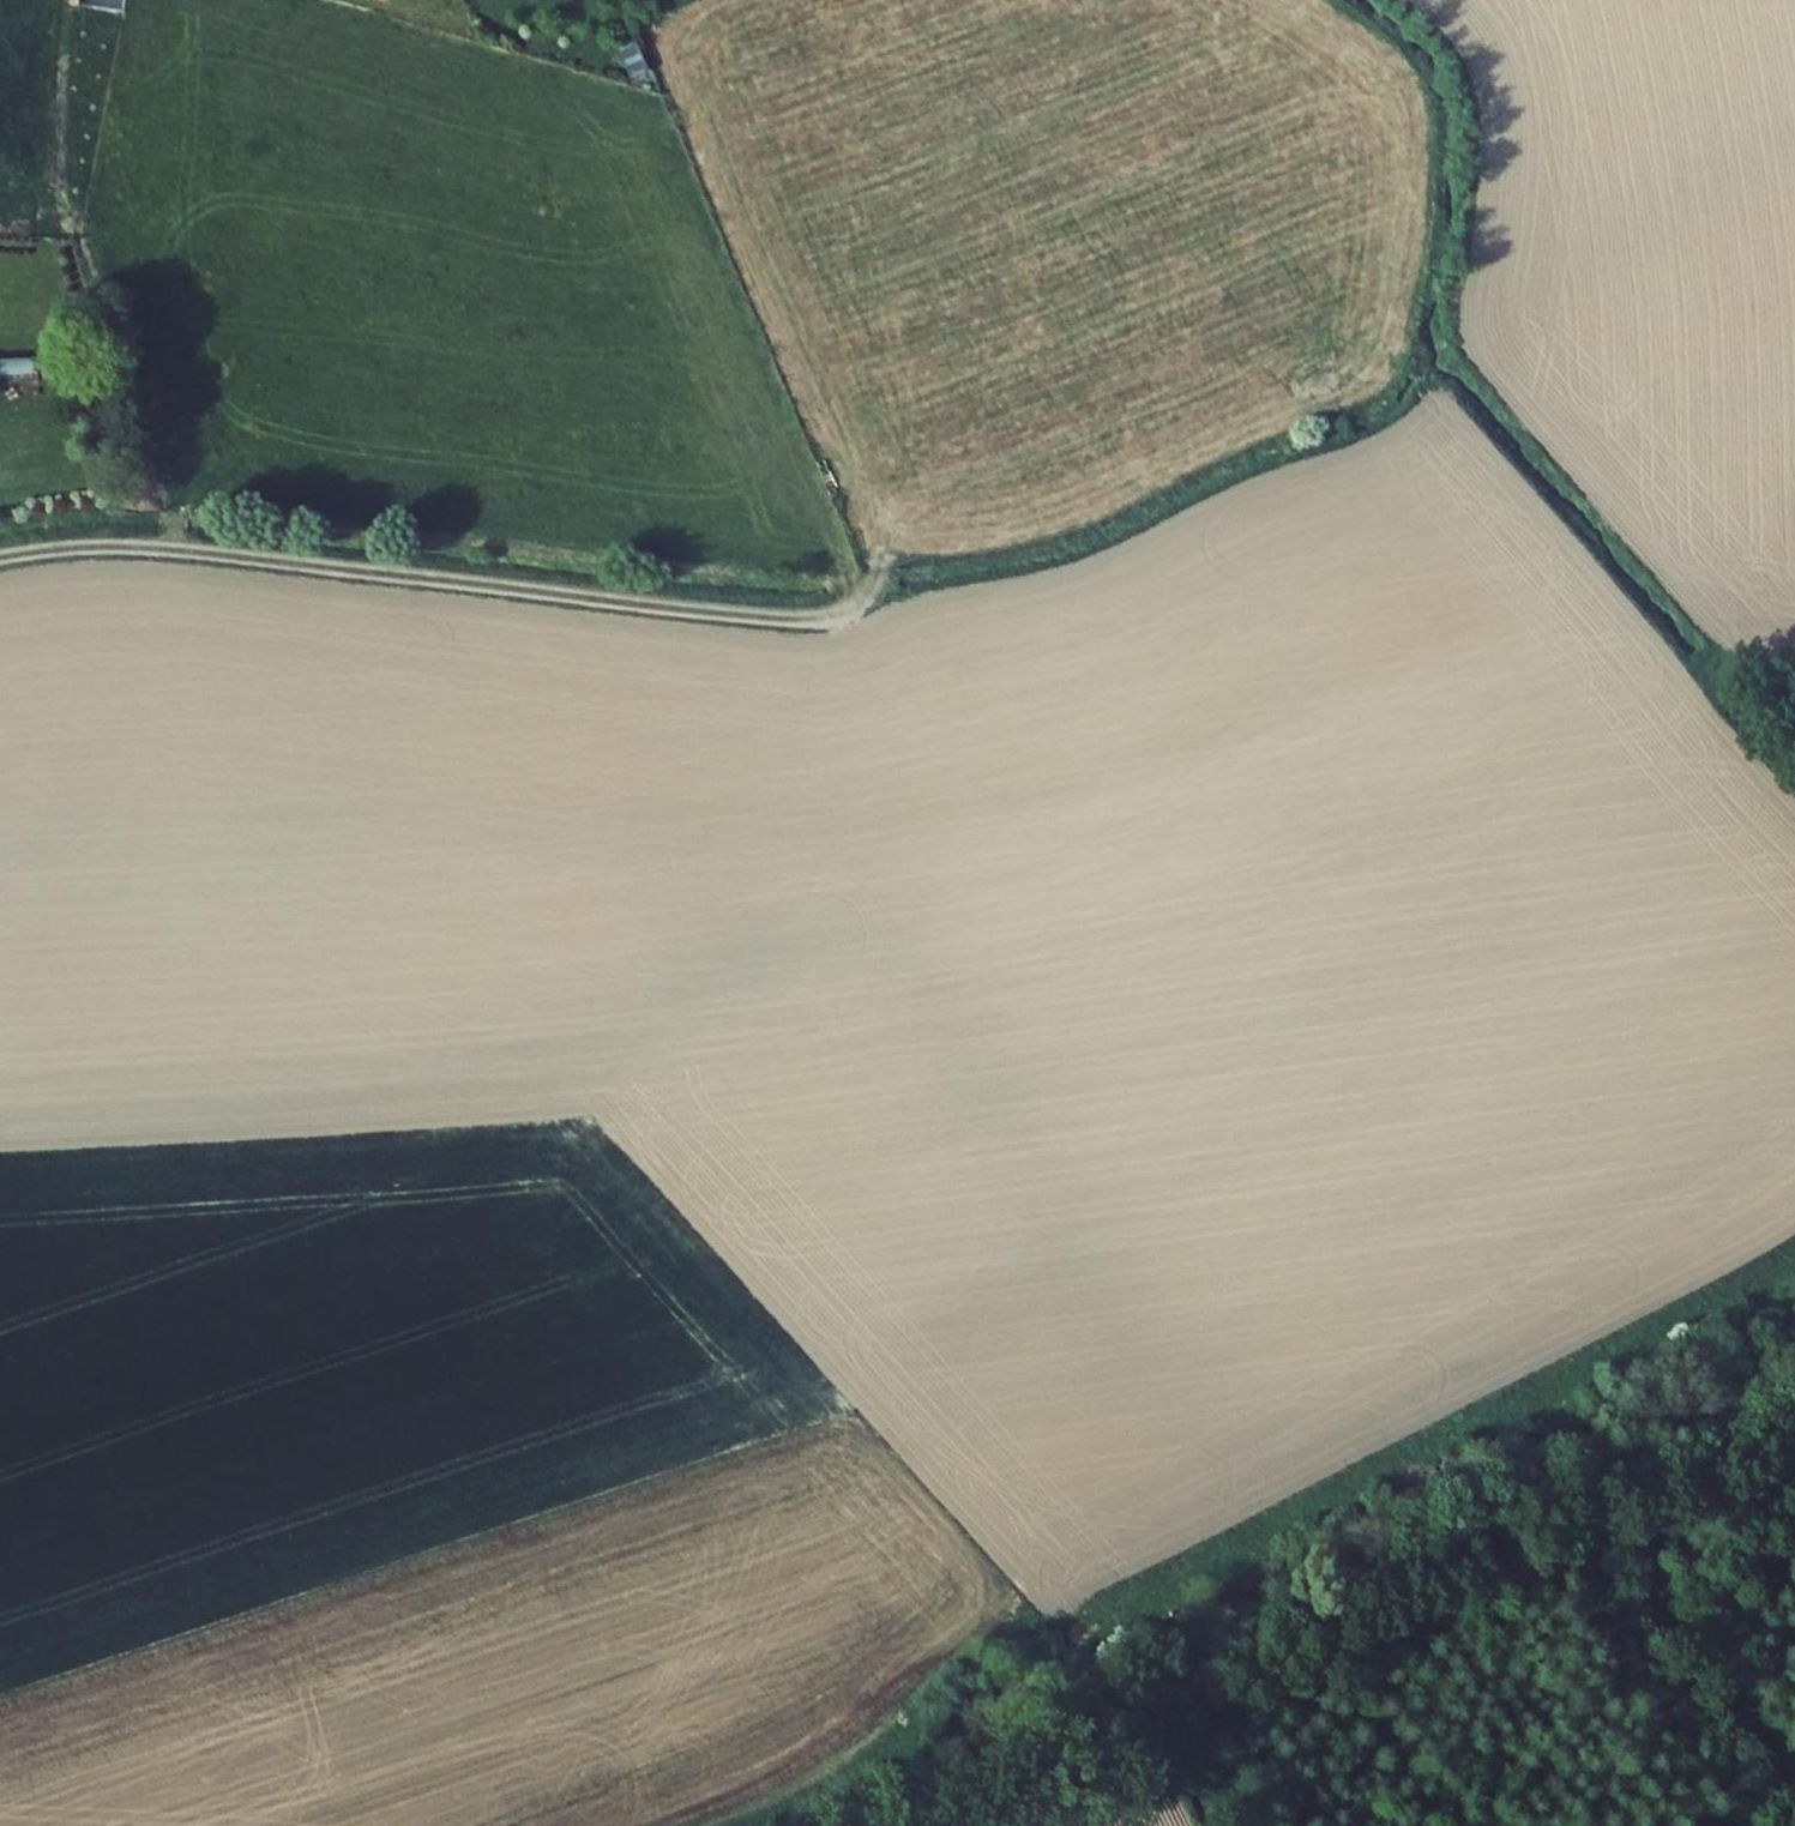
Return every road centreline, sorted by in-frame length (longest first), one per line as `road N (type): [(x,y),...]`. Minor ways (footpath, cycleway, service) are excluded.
road 1 (track): [(863,582),(825,618),(664,607),(225,547),(0,552)]

